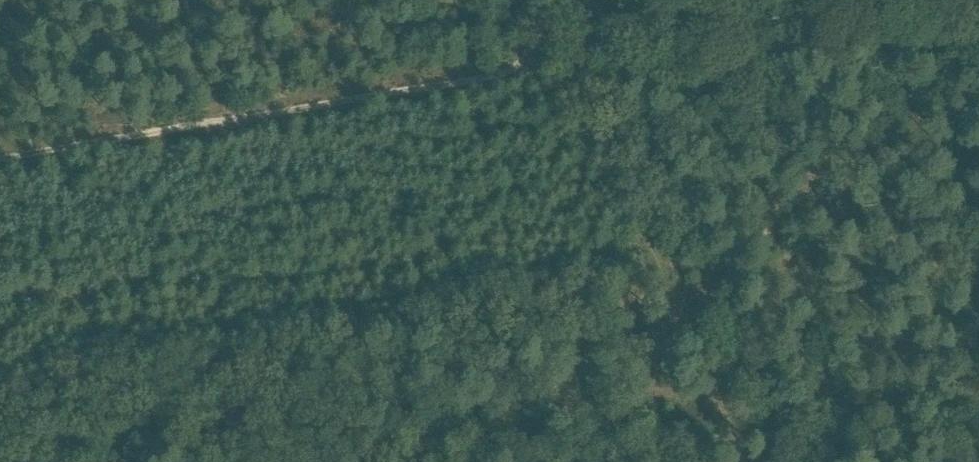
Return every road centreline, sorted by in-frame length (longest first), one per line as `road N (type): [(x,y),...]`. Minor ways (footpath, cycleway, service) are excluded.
road 1 (track): [(0,169),(282,127),(571,56)]
road 2 (track): [(747,461),(571,56)]
road 3 (track): [(571,56),(865,0)]

